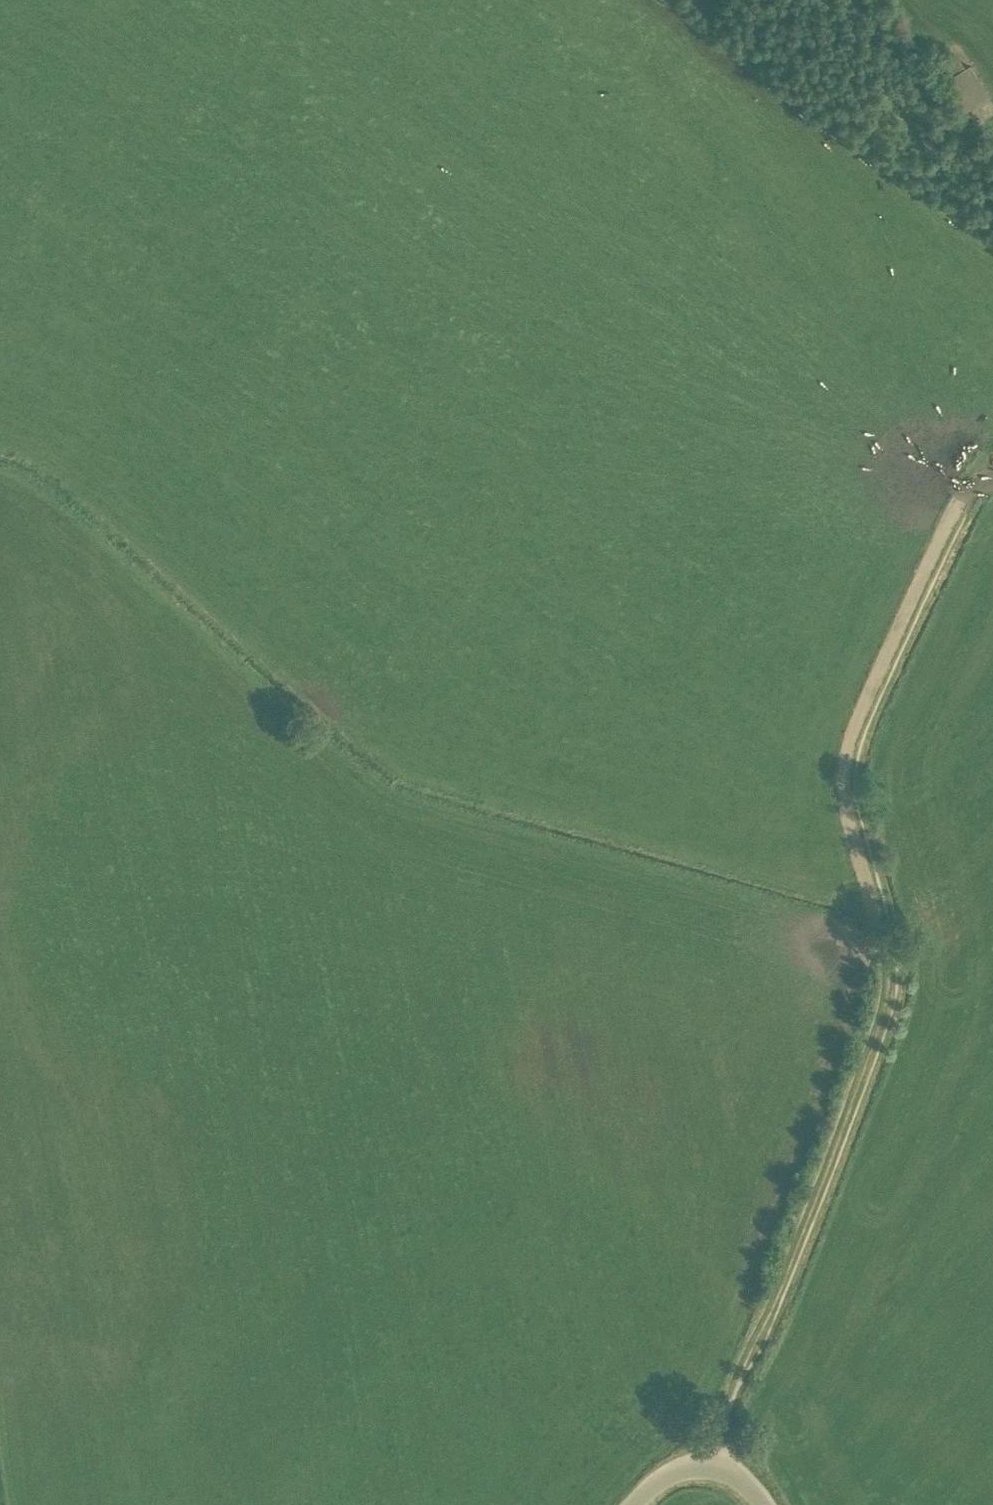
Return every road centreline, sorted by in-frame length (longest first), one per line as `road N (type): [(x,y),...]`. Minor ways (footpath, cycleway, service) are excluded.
road 1 (track): [(992,462),(969,487),(852,748),(850,815),(879,908),(889,972),(877,1034),(786,1284),(730,1398),(715,1463)]
road 2 (unclassified): [(764,1504),(740,1475),(715,1463),(663,1476),(637,1504)]

